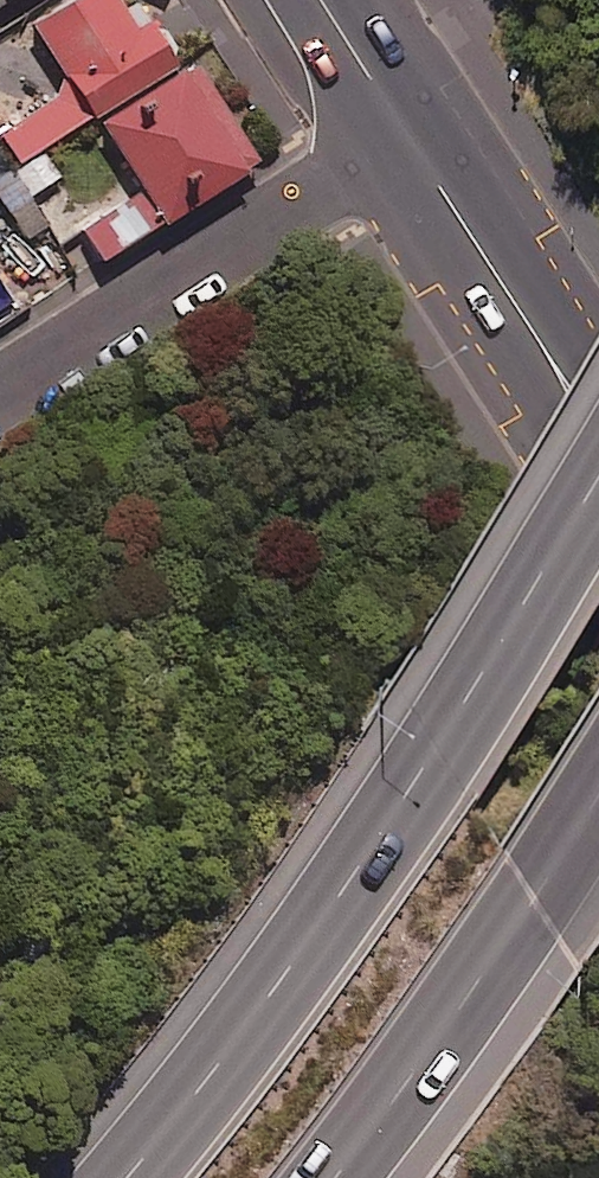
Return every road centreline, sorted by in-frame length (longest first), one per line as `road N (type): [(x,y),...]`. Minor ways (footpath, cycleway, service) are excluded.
road 1 (motorway): [(122,1177),(215,1071),(384,836),(598,480)]
road 2 (residential): [(403,132),(0,388)]
road 3 (motorway): [(598,801),(538,907),(332,1177)]
road 4 (secondary): [(403,132),(598,436)]
road 5 (secondary): [(320,0),(403,132)]

